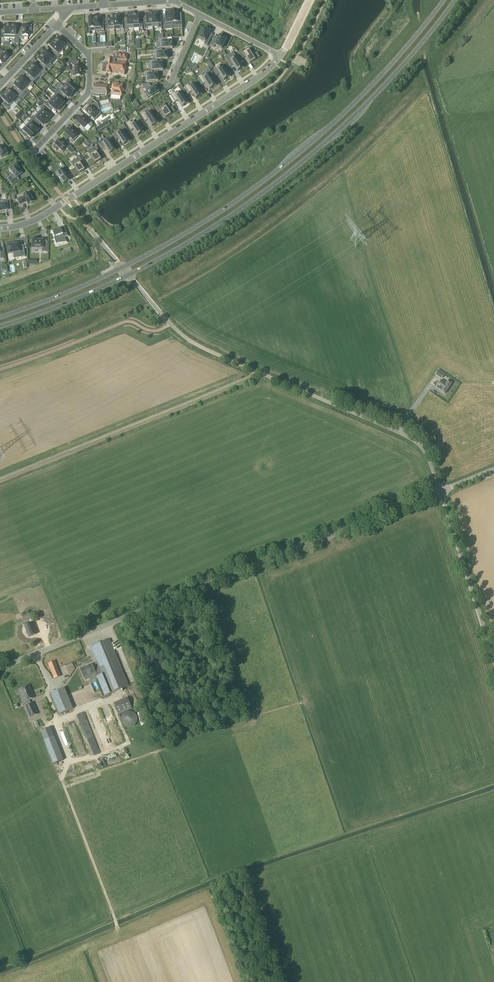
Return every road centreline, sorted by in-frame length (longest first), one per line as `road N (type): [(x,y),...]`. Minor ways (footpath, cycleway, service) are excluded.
road 1 (primary): [(0,327),(134,272),(254,199),(371,99),(455,0)]
road 2 (primary): [(444,0),(353,104),(249,192),(129,264),(0,317)]
road 3 (unclassified): [(0,668),(440,492)]
road 4 (unclassified): [(440,492),(422,448),(407,436),(194,344),(160,313)]
road 5 (residential): [(0,228),(43,215),(265,75),(282,56)]
road 6 (unclassified): [(493,661),(440,492)]
road 7 (residential): [(56,25),(89,56),(89,91),(29,156)]

